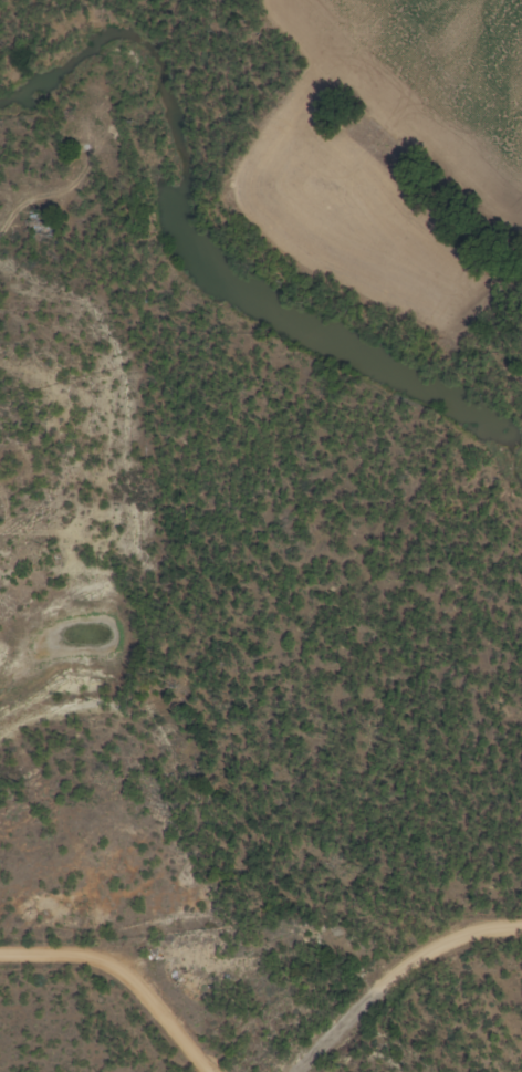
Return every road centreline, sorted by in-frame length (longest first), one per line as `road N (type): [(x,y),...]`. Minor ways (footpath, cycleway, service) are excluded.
road 1 (residential): [(224,1071),(254,1063),(521,911)]
road 2 (residential): [(0,977),(83,1002),(144,1071)]

